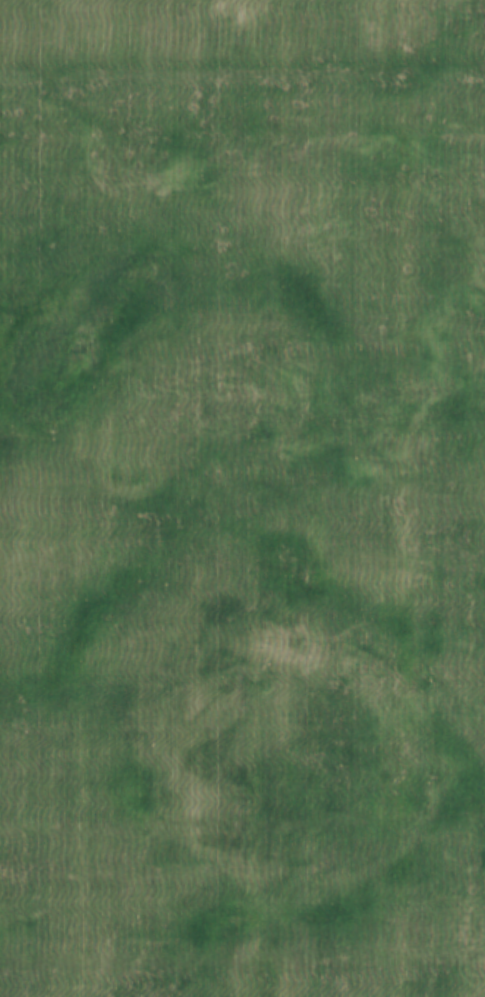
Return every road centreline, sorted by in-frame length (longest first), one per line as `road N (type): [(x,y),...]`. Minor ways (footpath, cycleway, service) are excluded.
road 1 (track): [(0,75),(484,78)]

